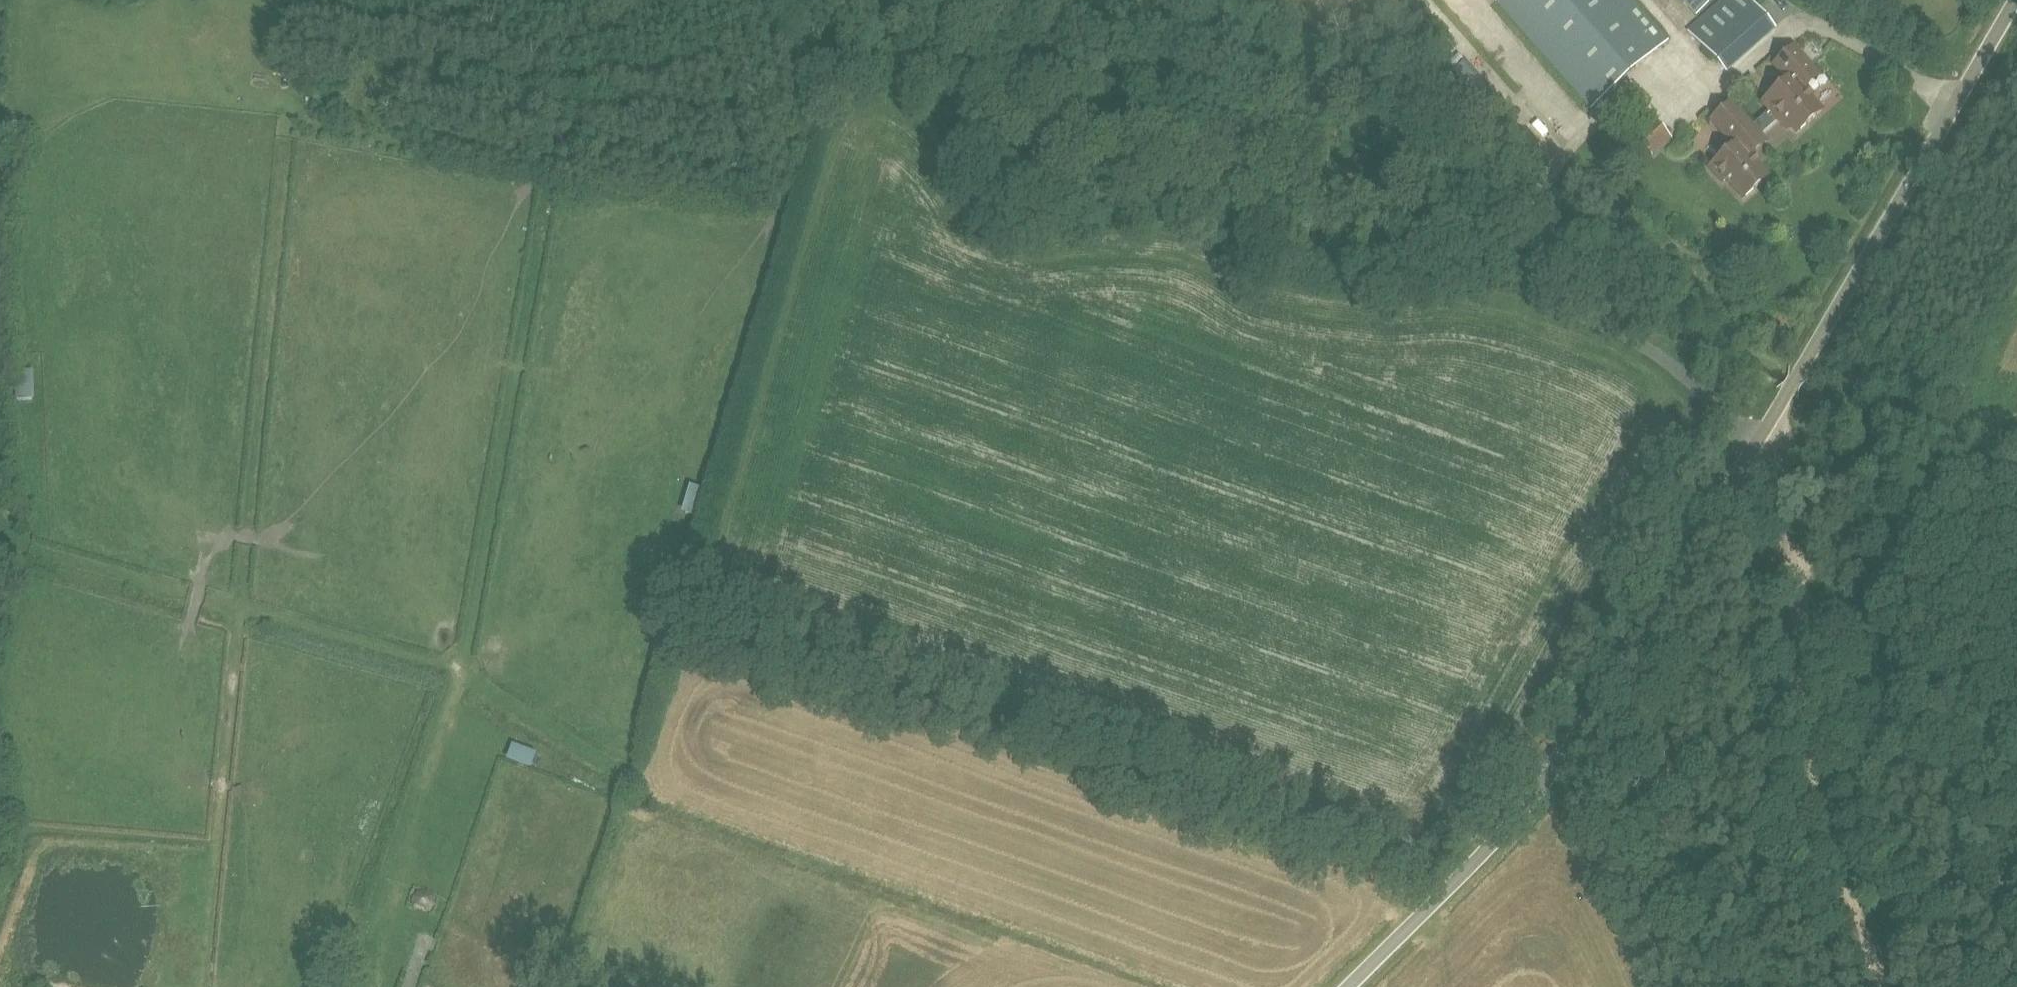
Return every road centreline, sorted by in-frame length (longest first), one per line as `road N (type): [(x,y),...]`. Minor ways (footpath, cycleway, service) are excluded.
road 1 (unclassified): [(1344,986),(1561,759),(2016,6)]
road 2 (track): [(1784,391),(1819,781),(1838,853),(1895,986)]
road 3 (track): [(1816,761),(1905,742),(2016,753)]

